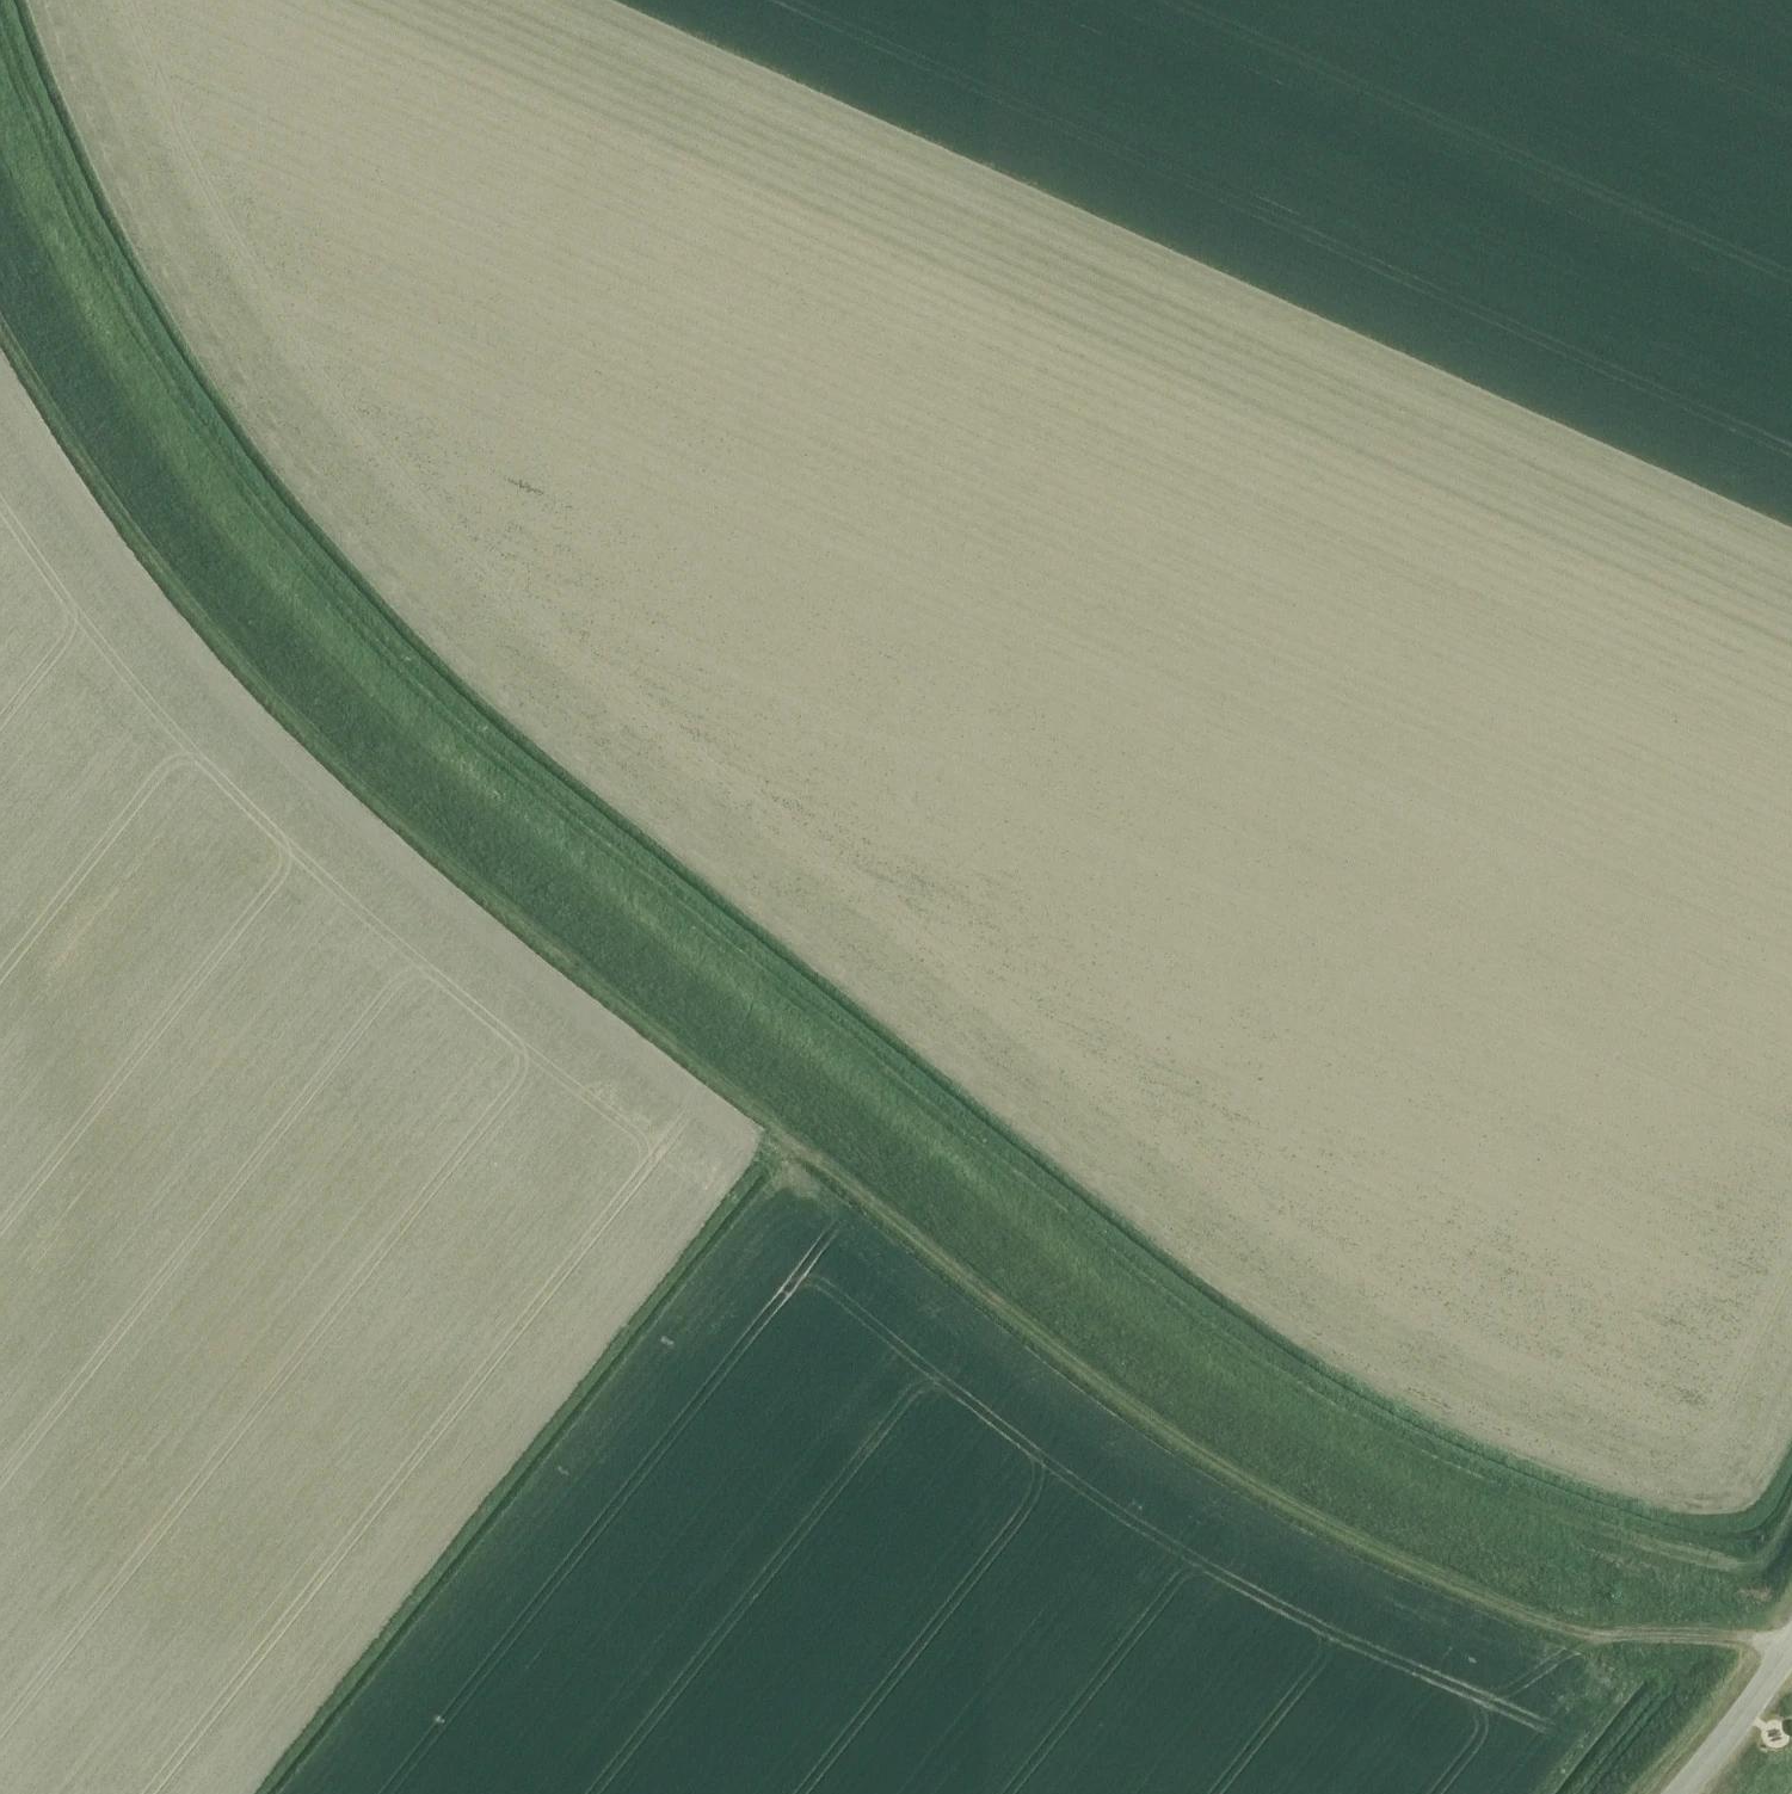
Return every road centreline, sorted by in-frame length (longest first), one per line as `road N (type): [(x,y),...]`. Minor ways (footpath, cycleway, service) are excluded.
road 1 (track): [(0,342),(99,507),(193,630),(391,843),(1138,1417),(1312,1531),(1511,1618),(1579,1641),(1742,1636),(1790,1652)]
road 2 (unclassified): [(1680,1793),(1791,1648)]

